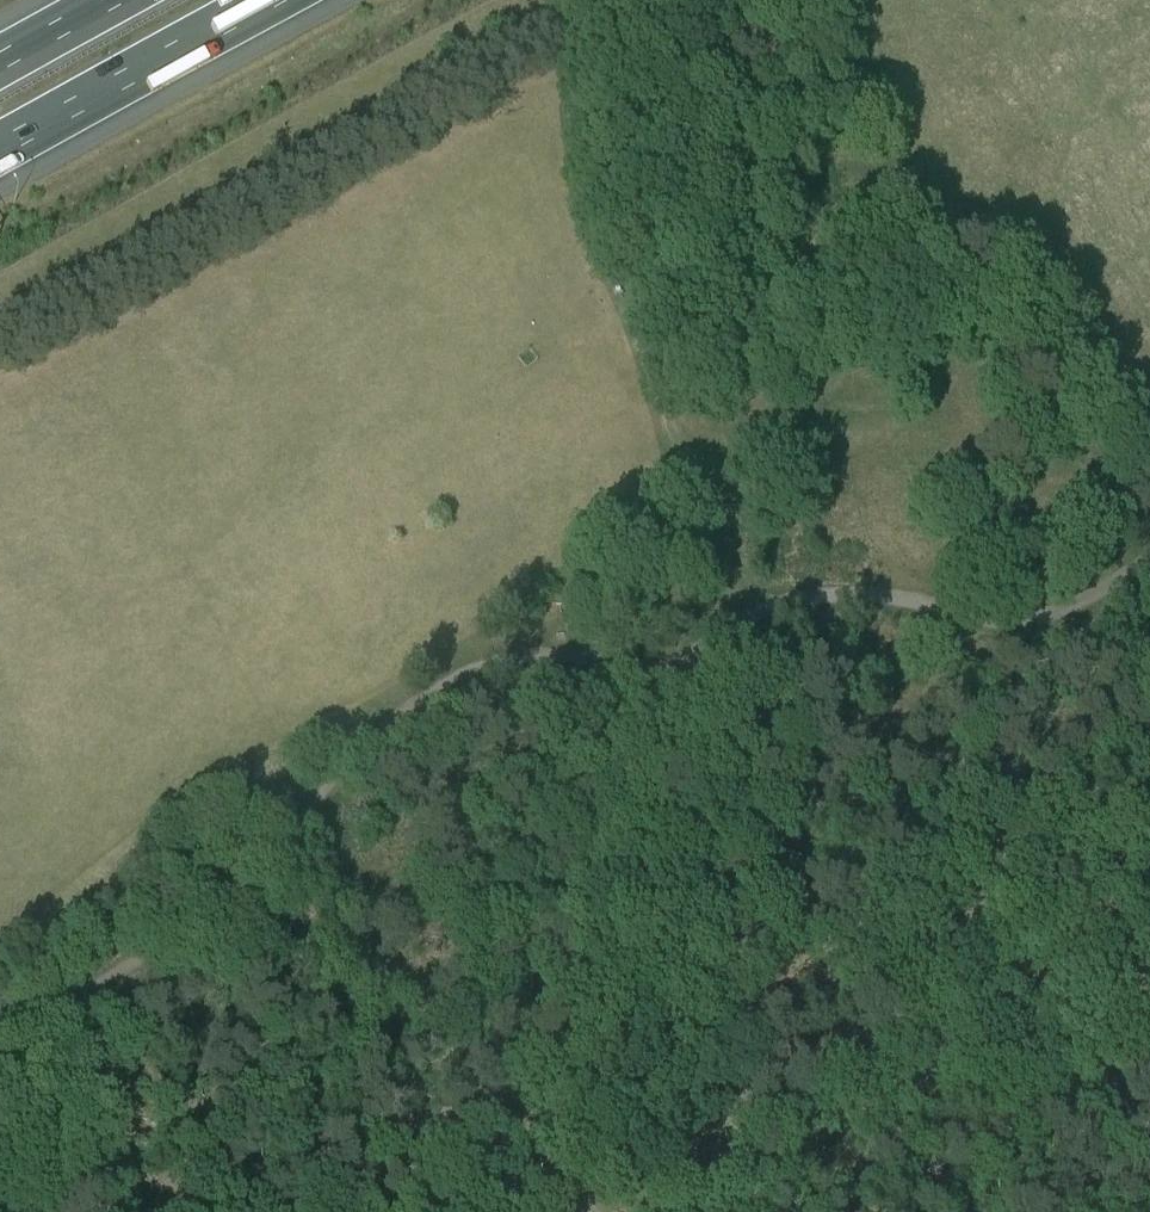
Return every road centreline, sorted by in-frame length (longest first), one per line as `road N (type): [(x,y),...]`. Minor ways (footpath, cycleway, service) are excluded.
road 1 (track): [(676,673),(548,655),(458,674),(360,749),(312,818),(213,915),(0,1044)]
road 2 (motorway): [(0,156),(283,0)]
road 3 (motorway): [(115,0),(0,64)]

